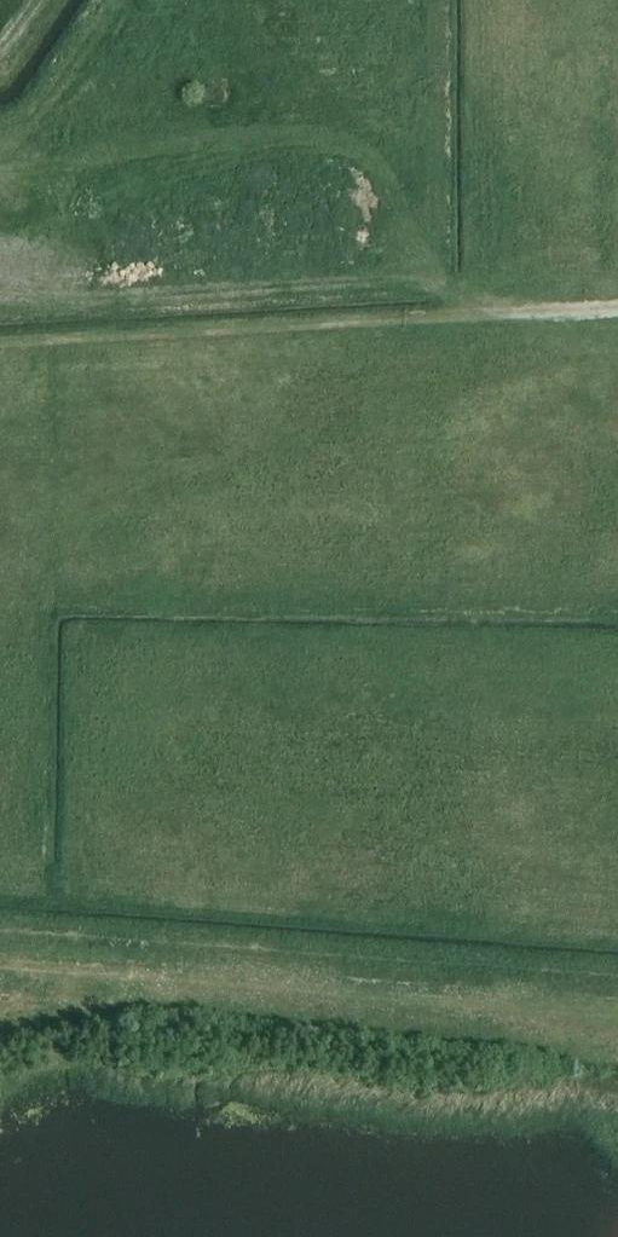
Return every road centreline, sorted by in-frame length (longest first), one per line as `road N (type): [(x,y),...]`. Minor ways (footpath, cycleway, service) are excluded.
road 1 (track): [(617,307),(0,343)]

